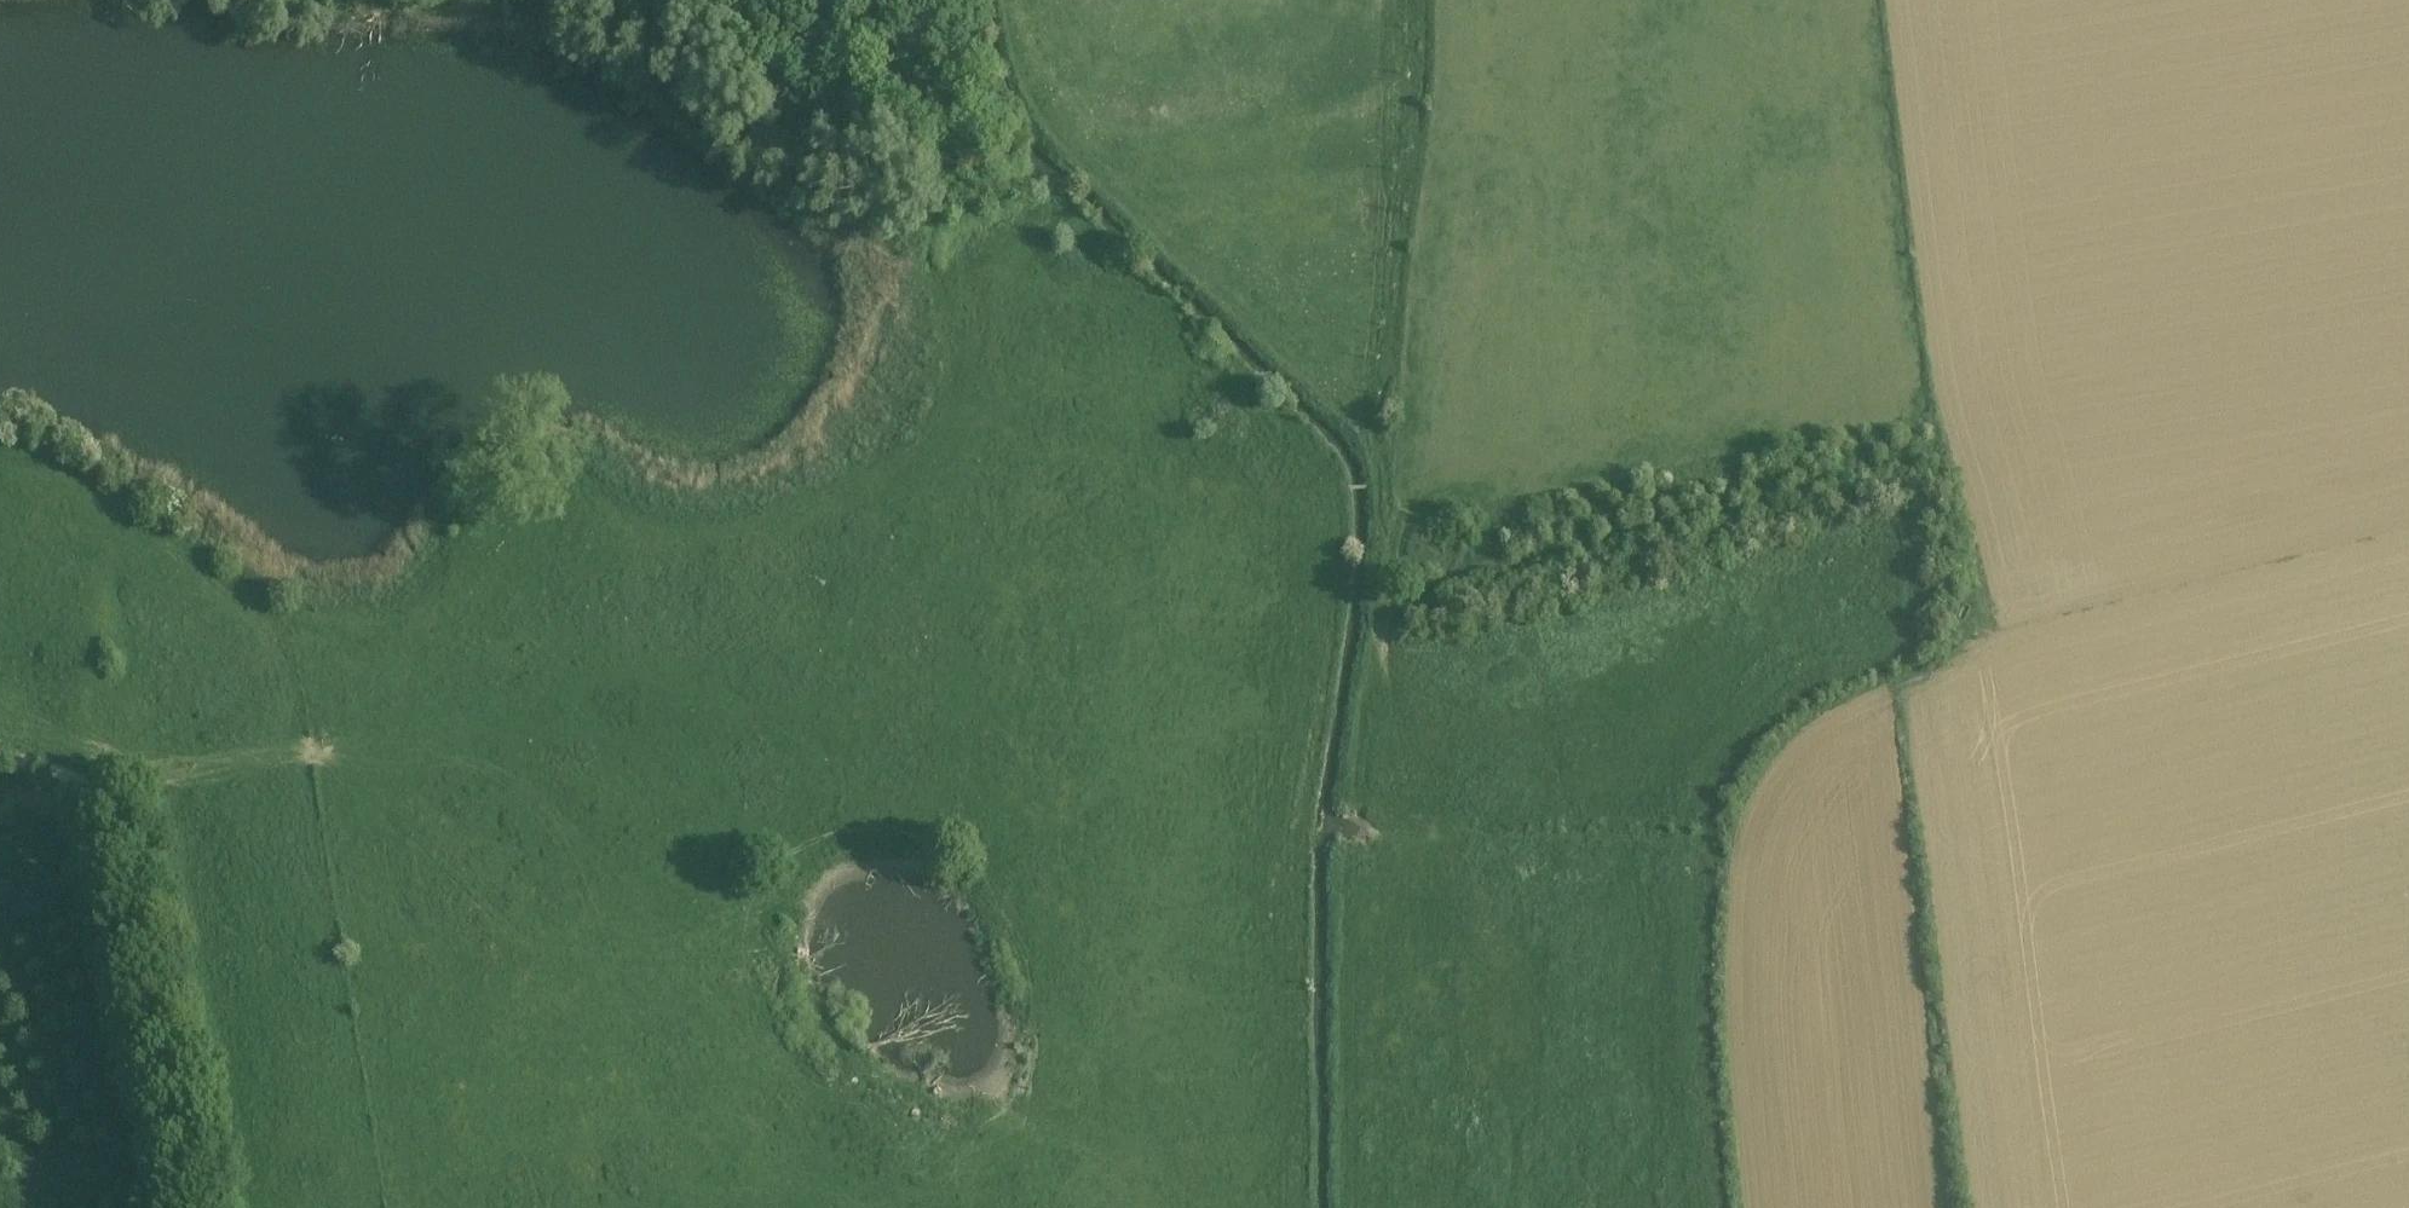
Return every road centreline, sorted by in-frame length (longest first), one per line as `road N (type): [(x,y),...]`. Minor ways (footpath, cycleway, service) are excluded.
road 1 (track): [(180,1207),(172,1134),(104,831),(84,789),(41,759),(0,752)]

